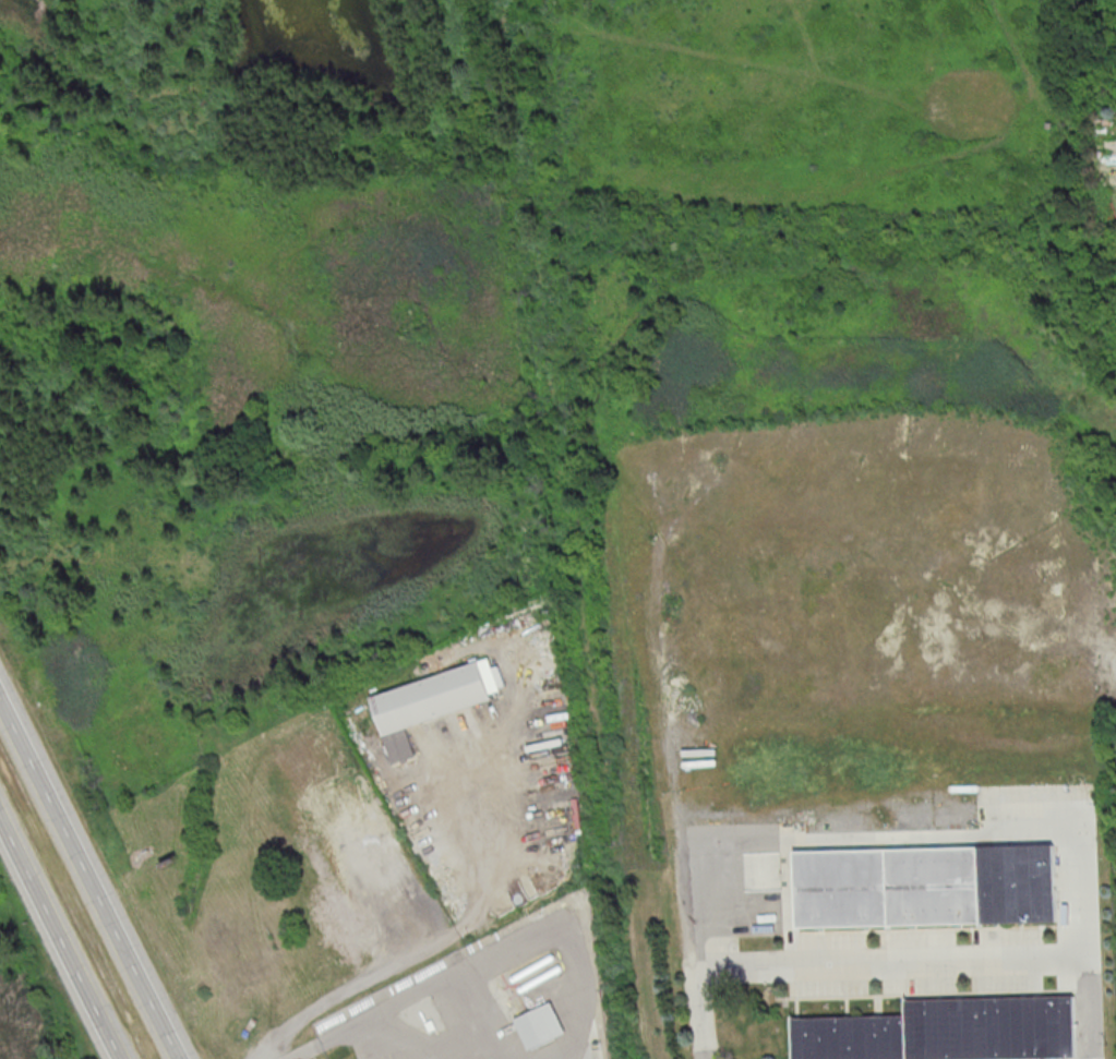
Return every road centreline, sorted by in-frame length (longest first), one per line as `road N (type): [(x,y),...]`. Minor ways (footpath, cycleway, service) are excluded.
road 1 (primary): [(186,1058),(0,683)]
road 2 (primary): [(0,806),(126,1058)]

